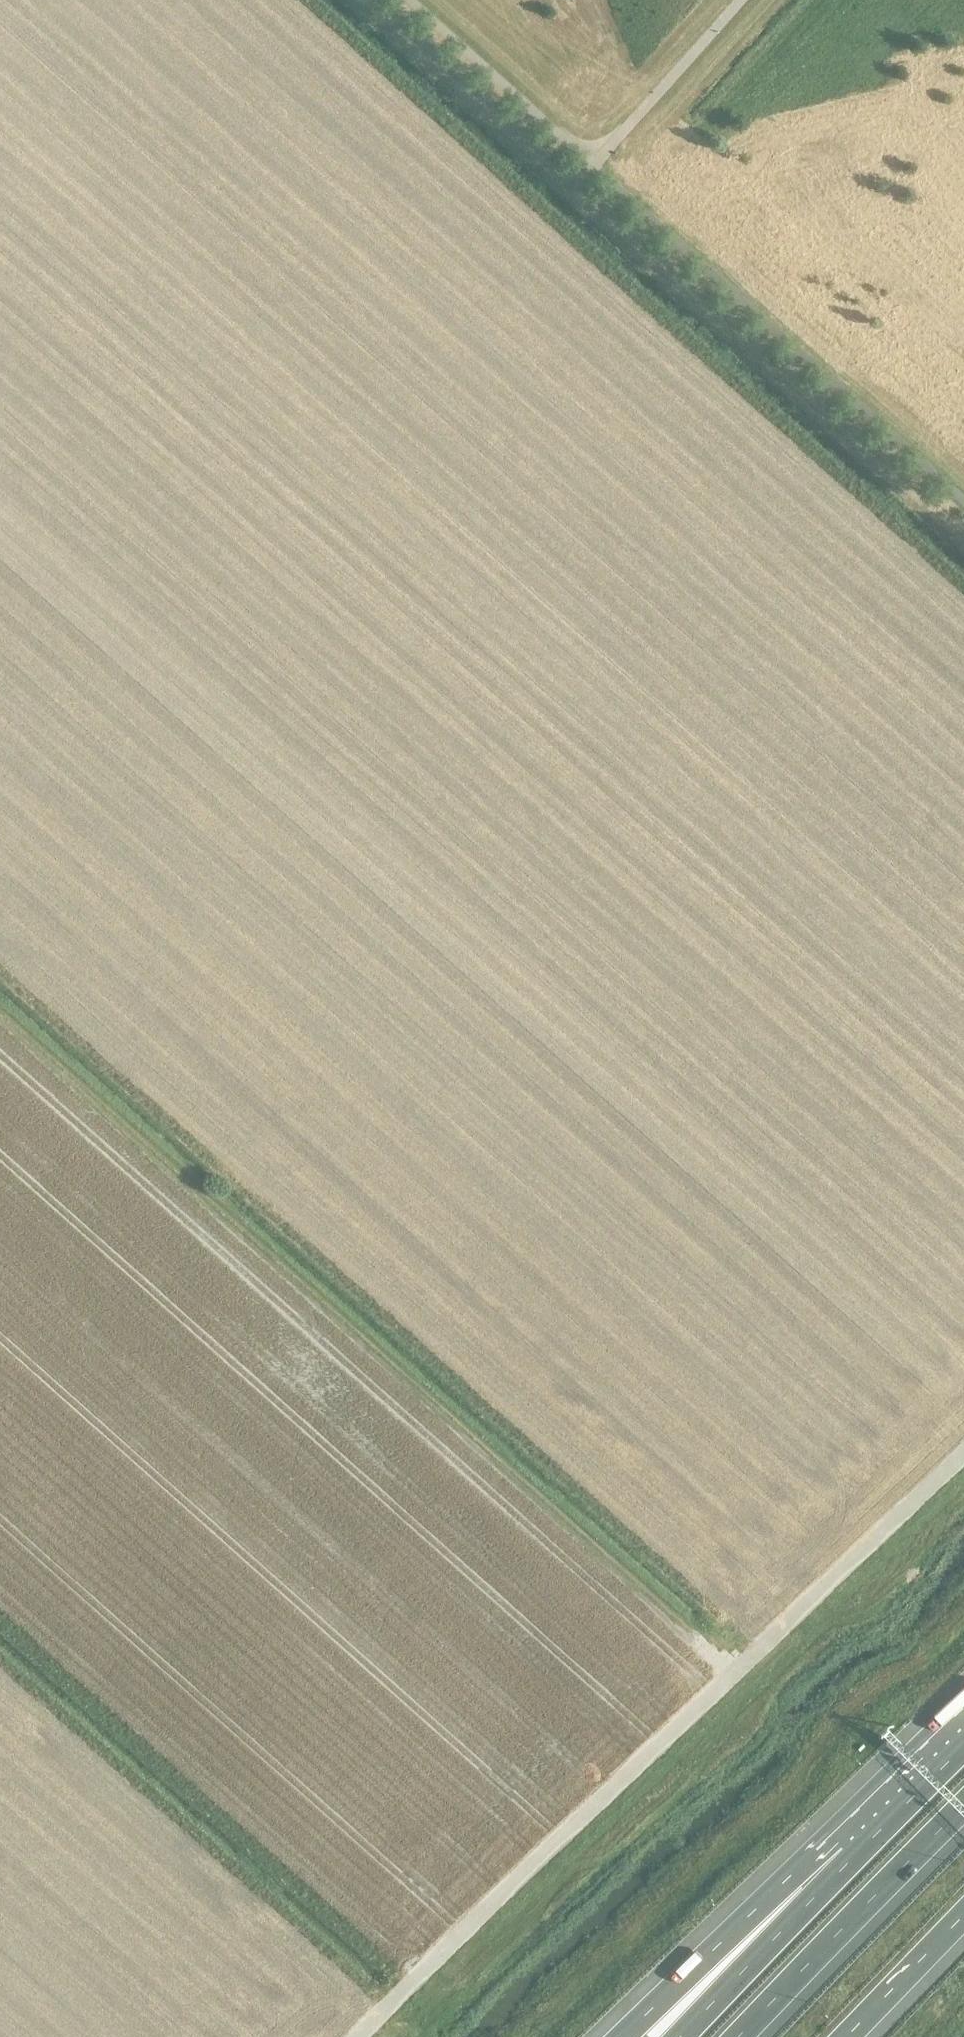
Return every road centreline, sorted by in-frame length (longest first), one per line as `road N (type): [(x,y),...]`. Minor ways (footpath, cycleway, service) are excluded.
road 1 (motorway): [(737,2036),(963,1803)]
road 2 (motorway): [(853,1855),(622,2036)]
road 3 (motorway): [(853,1855),(679,2036)]
road 4 (motorway): [(850,2036),(963,1920)]
road 5 (motorway): [(963,1745),(853,1855)]

